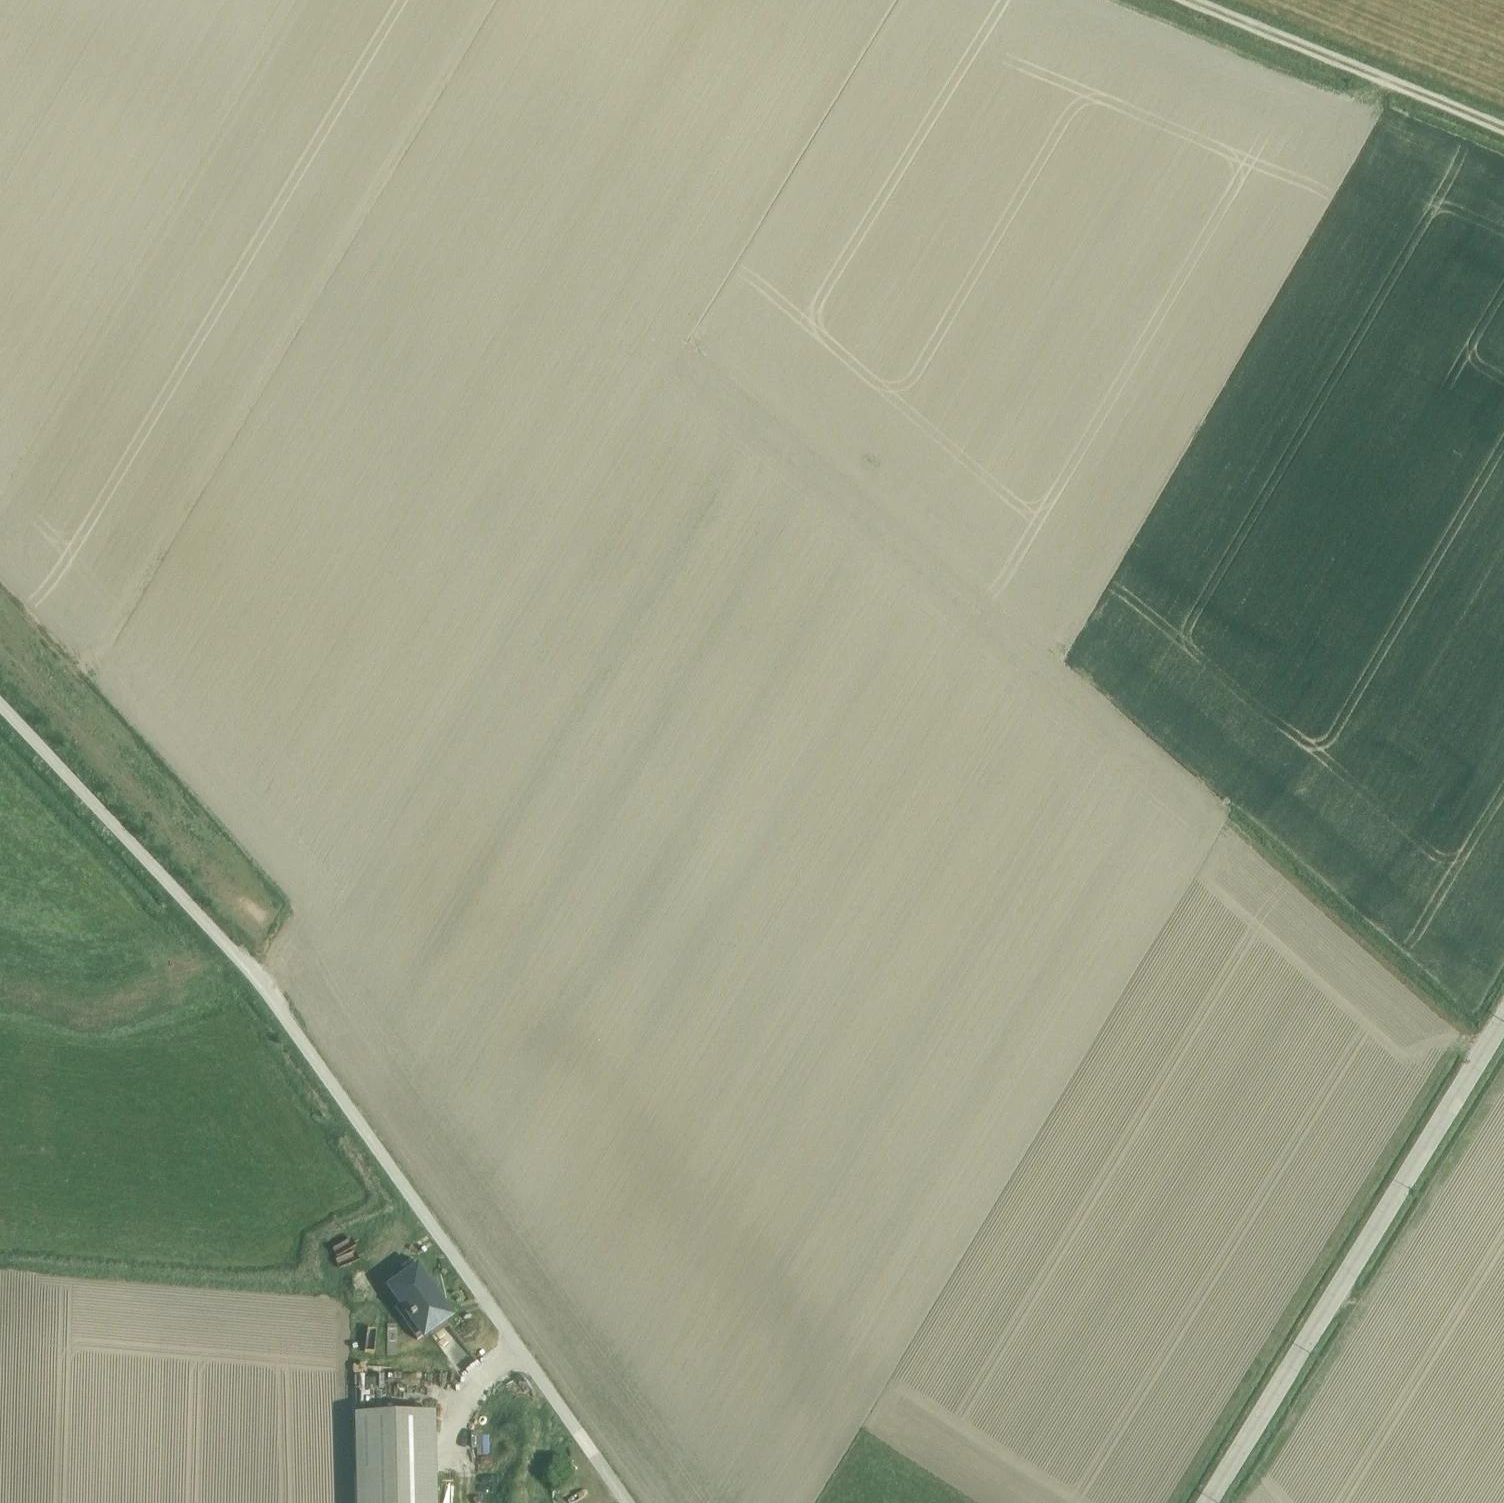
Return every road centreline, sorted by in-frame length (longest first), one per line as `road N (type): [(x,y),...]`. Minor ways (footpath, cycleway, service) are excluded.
road 1 (unclassified): [(0,703),(283,1007),(631,1502)]
road 2 (tertiary): [(1209,1502),(1503,1026)]

